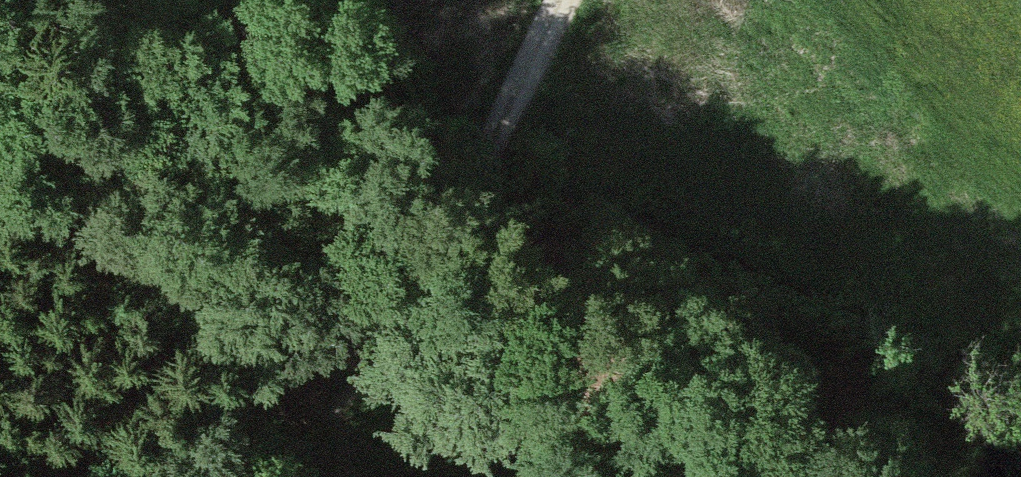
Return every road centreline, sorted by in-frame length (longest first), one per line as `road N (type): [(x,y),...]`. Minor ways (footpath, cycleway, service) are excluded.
road 1 (track): [(640,476),(415,331),(215,221),(0,148)]
road 2 (track): [(566,0),(415,331)]

